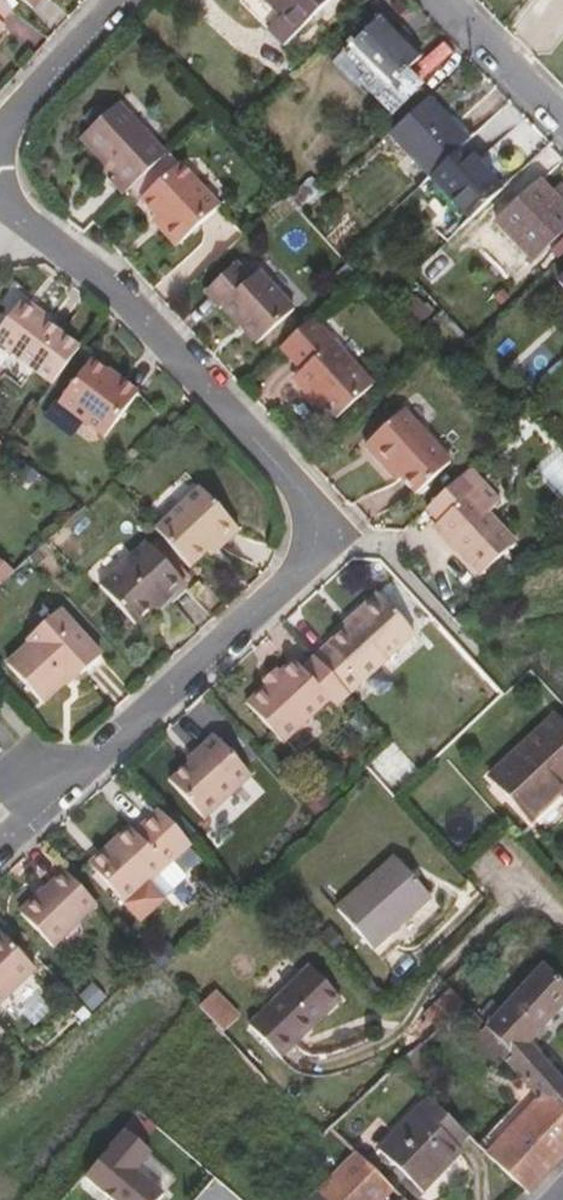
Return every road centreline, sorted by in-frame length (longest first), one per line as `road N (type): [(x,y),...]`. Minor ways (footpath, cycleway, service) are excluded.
road 1 (residential): [(0,842),(296,581),(313,545),(312,507),(132,302),(0,199)]
road 2 (residential): [(119,0),(0,128)]
road 3 (residential): [(562,123),(443,0)]

